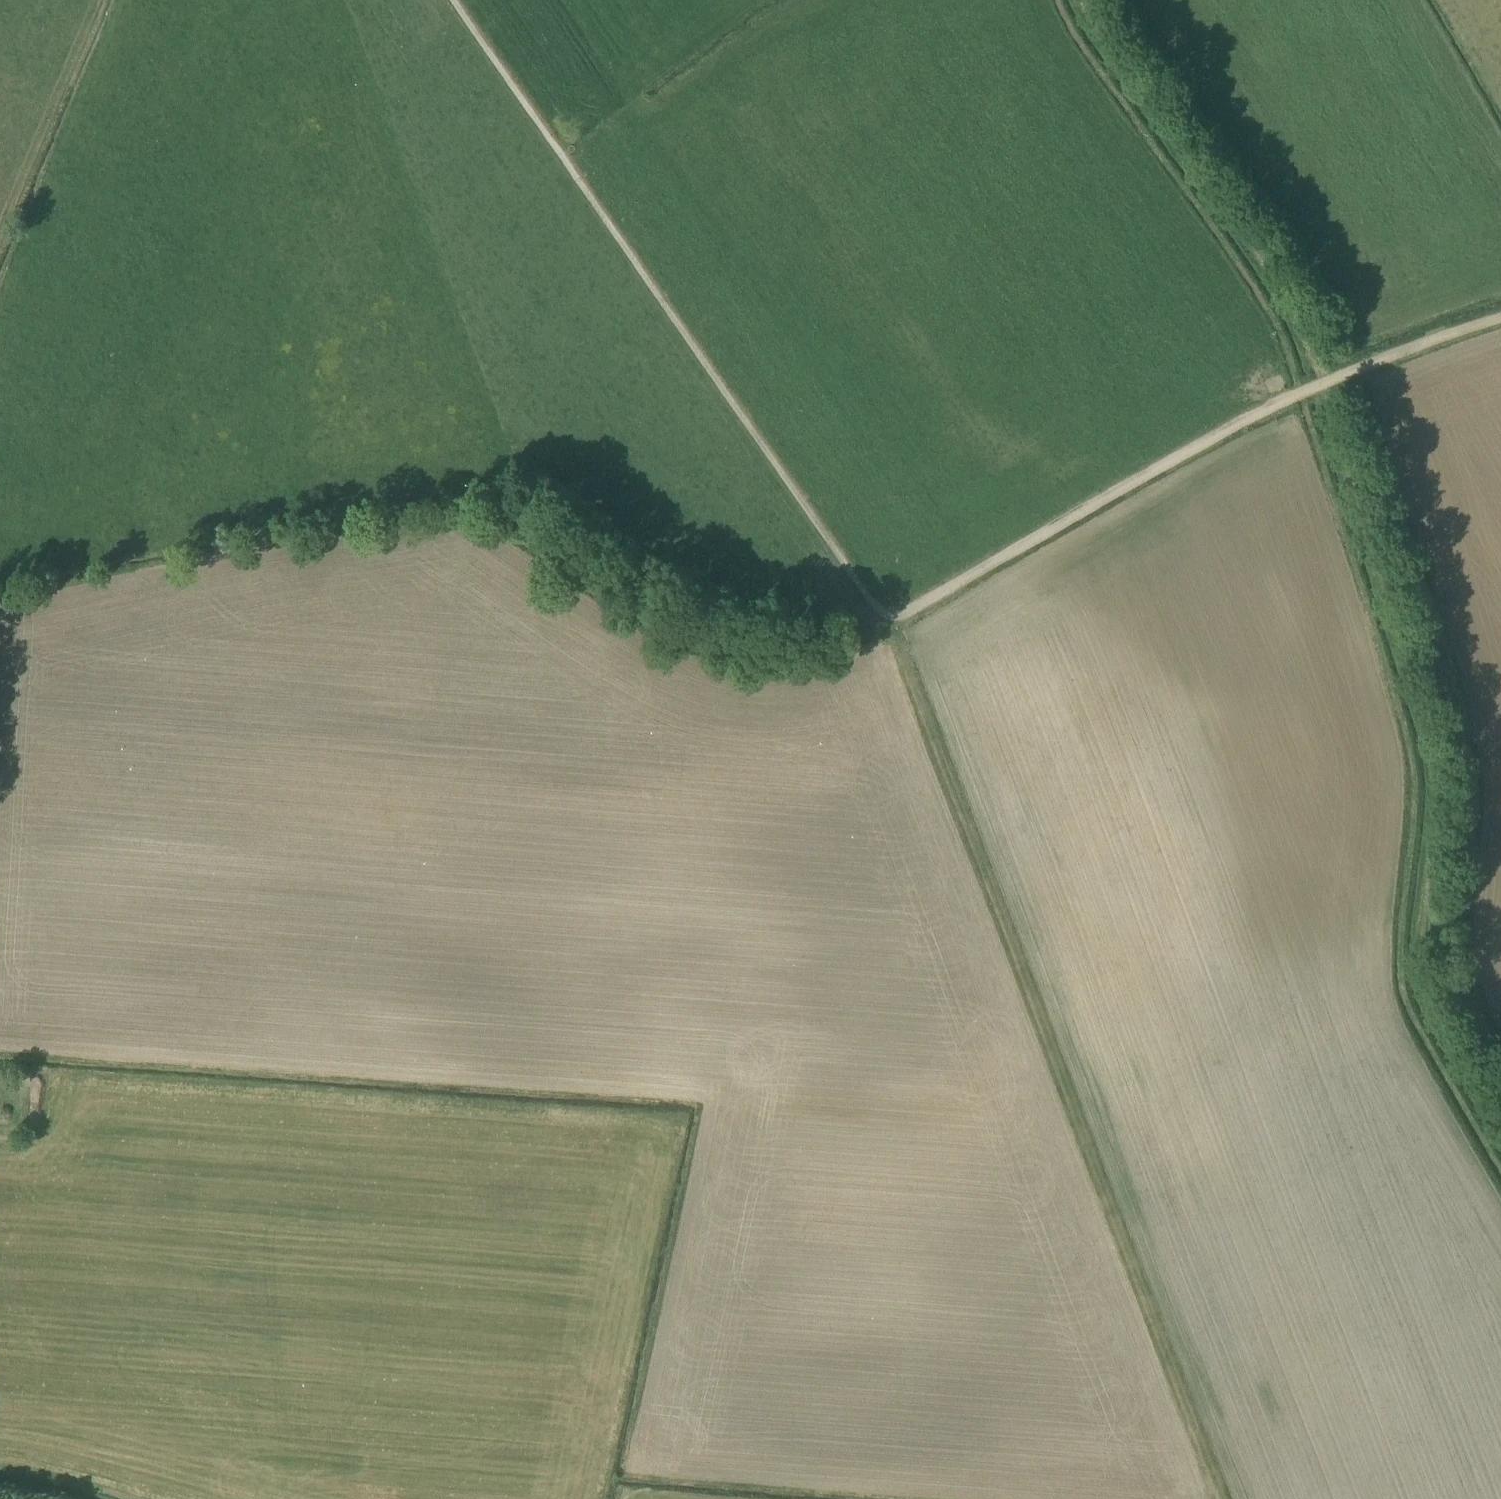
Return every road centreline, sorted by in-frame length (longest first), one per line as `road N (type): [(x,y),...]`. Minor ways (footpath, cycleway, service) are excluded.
road 1 (track): [(1500,319),(1322,382),(890,620),(456,0)]
road 2 (track): [(890,620),(1220,1498)]
road 3 (track): [(102,0),(0,244)]
road 4 (track): [(0,1468),(132,1498)]

